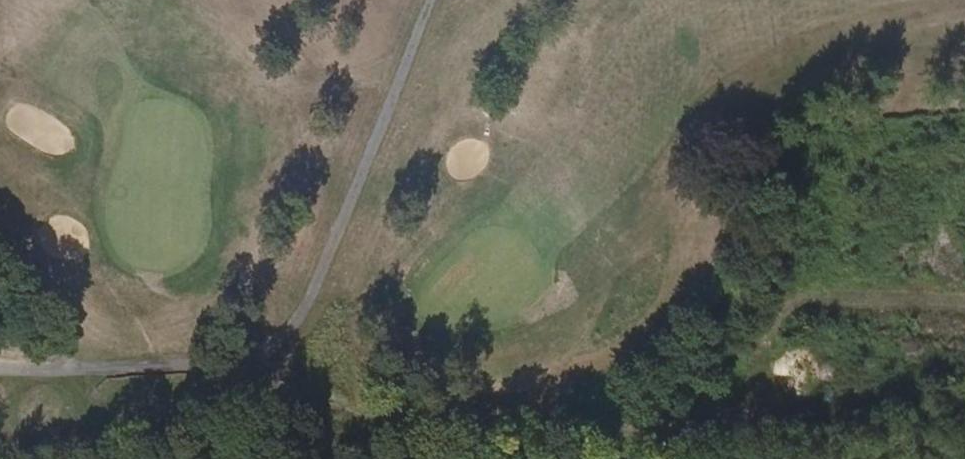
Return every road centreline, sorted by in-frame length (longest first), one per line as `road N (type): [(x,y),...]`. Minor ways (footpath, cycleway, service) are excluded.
road 1 (track): [(0,376),(232,366),(295,383),(380,427),(479,443)]
road 2 (track): [(232,366),(263,351),(305,310),(428,0)]

